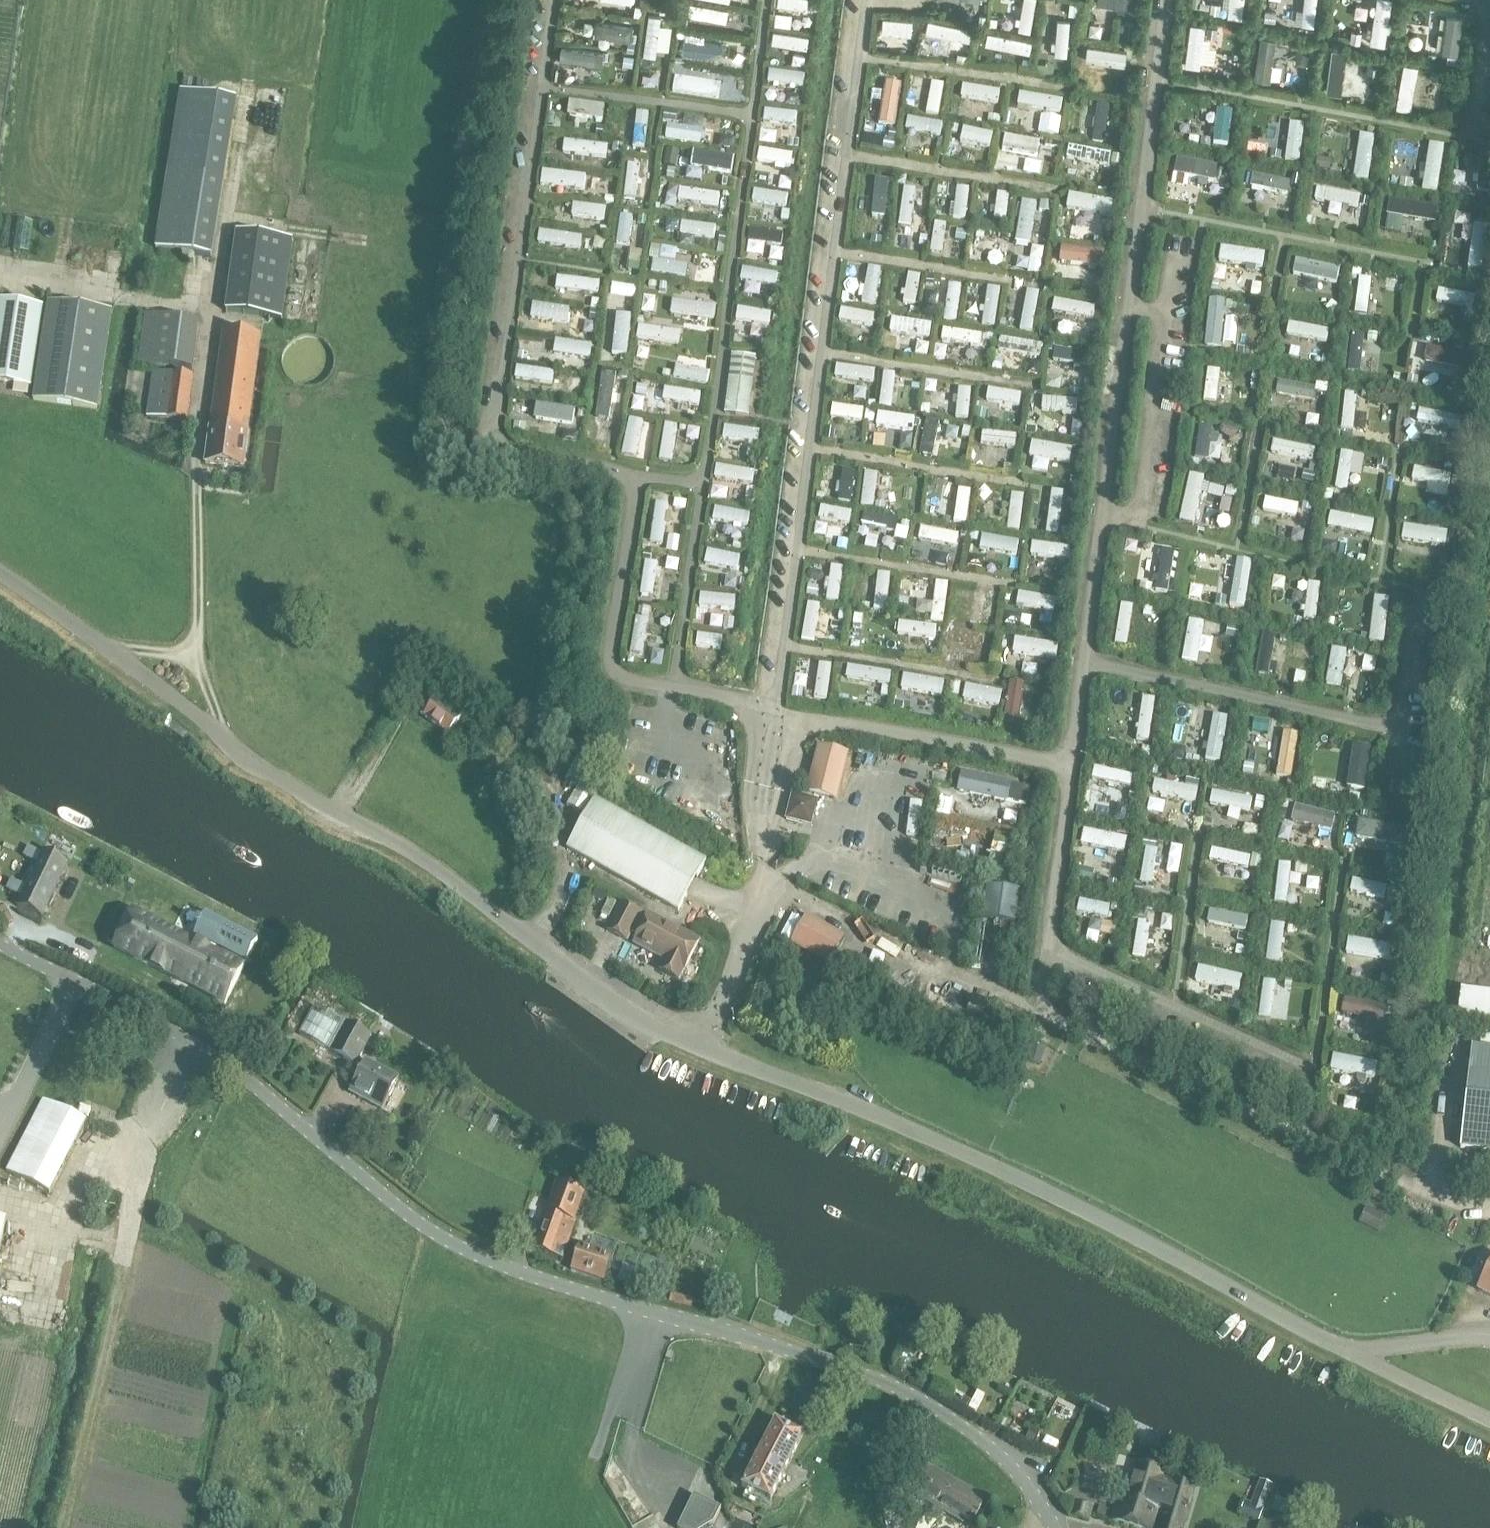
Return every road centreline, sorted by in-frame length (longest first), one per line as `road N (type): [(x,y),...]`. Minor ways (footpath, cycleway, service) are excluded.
road 1 (tertiary): [(1489,1418),(948,1145),(637,1012),(423,860),(259,765),(0,573)]
road 2 (unclassified): [(1057,1527),(1001,1456),(939,1411),(814,1356),(484,1259),(416,1221),(197,1044),(0,944)]

